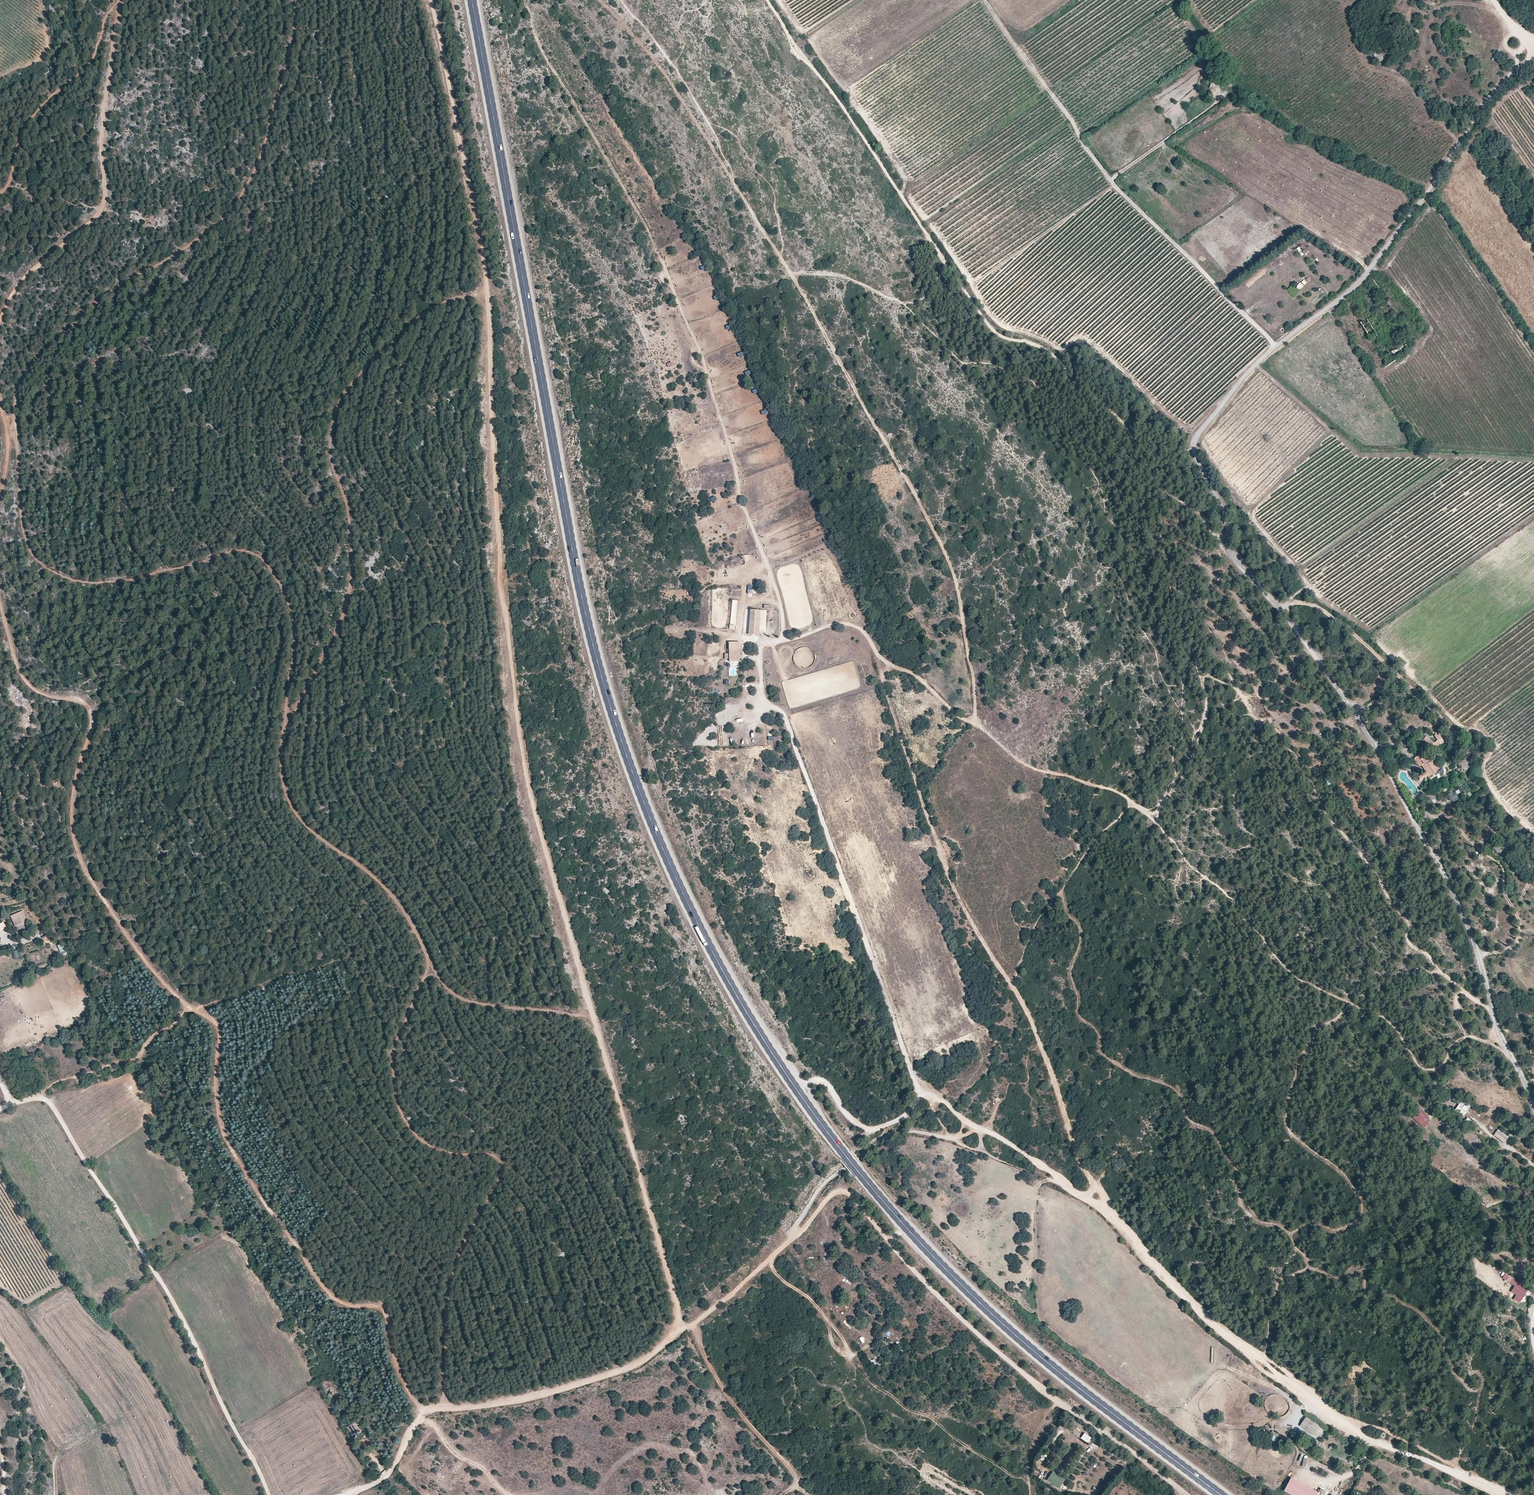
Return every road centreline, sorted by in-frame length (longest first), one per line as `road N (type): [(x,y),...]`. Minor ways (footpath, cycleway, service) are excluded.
road 1 (primary): [(1221,1494),(1032,1350),(927,1252),(805,1104),(708,946),(630,767),(592,642),(471,0)]
road 2 (track): [(680,1331),(678,1300),(548,869),(515,718),(486,296),(428,0)]
road 3 (unclassified): [(1533,1113),(1446,876),(1341,692),(1228,547),(1190,445),(1258,362),(1370,273),(1485,108),(1533,57)]
road 4 (track): [(282,727),(279,763),(294,816),(401,906),(429,961),(403,1020),(392,1082),(408,1128),(441,1151),(497,1157),(500,1179),(449,1272),(445,1408),(420,1411),(390,1475),(336,1494)]
road 5 (track): [(1108,1215),(1099,1187),(1083,1169),(1025,1008),(948,877),(864,631),(845,622),(768,644),(761,653),(762,687)]
road 6 (track): [(767,0),(989,326),(1001,339),(1047,350),(1105,404),(1154,478),(1228,547)]
road 7 (track): [(524,0),(543,54),(645,224),(701,353),(739,503),(774,585),(783,640)]
road 8 (track): [(15,441),(28,552),(56,575),(110,584),(240,549),(269,566),(296,629),(282,727)]
road 9 (track): [(1072,1189),(1116,1221),(1248,1353),(1348,1429),(1506,1494)]
road 10 (track): [(282,727),(349,597),(346,503),(330,460),(330,424),(347,387),(438,302),(486,296)]
road 11 (track): [(796,1233),(824,1202),(850,1193),(927,1285),(1006,1361),(1184,1494)]
road 12 (track): [(0,599),(22,677),(45,695),(89,709),(73,787),(75,850),(155,973),(190,1008)]
road 13 (track): [(190,1008),(219,1031),(223,1134),(328,1293),(382,1310),(420,1411)]
road 14 (track): [(975,721),(946,556),(791,274)]
road 15 (track): [(680,1331),(722,1303),(796,1233),(824,1183),(883,1137),(908,1131),(956,1141),(1072,1189)]
road 16 (track): [(266,1494),(158,1276),(37,1097)]
road 17 (track): [(986,0),(1113,185),(1276,347)]
road 18 (track): [(925,1095),(783,714),(766,702),(762,687)]
road 19 (track): [(118,6),(101,209),(21,282),(0,321)]
road 20 (track): [(1029,1487),(872,1384),(822,1311),(764,1264)]
road 21 (track): [(1072,1189),(942,1101),(925,1095),(903,1119),(869,1128),(854,1121),(826,1082),(796,1090)]
road 22 (track): [(791,274),(656,62),(599,0)]
road 23 (track): [(876,658),(919,679),(1024,765),(1113,791),(1149,816)]
road 24 (track): [(295,0),(268,139),(231,210),(176,255)]
road 25 (track): [(176,255),(92,306),(26,372),(15,397),(15,441)]
road 26 (track): [(445,1408),(496,1405),(563,1388),(645,1361),(680,1331)]
road 27 (track): [(1012,986),(1041,913),(1099,834),(1135,805)]
road 28 (track): [(804,1494),(721,1388),(692,1325)]
road 29 (track): [(791,274),(840,275),(916,303),(936,283),(941,257)]
road 30 (track): [(429,961),(463,1000),(594,1020)]
road 31 (track): [(190,1008),(154,1034),(138,1058),(63,1079),(37,1097)]

